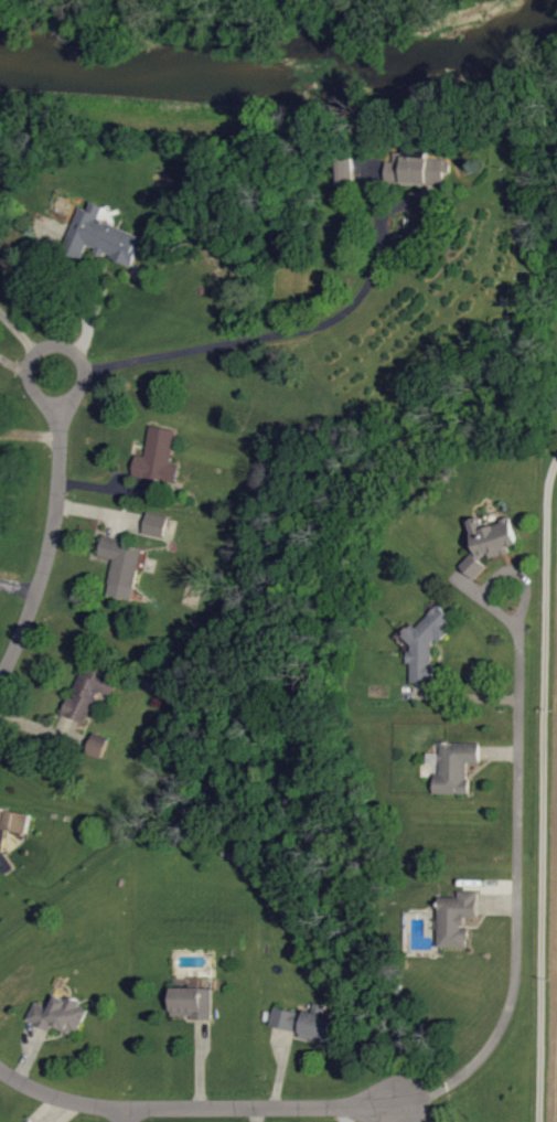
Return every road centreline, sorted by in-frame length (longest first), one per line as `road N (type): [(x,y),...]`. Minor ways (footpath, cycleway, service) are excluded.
road 1 (residential): [(400,1104),(457,1078),(500,1037),(518,970),(516,624),(508,590)]
road 2 (residential): [(0,1069),(63,1098),(127,1104),(400,1104)]
road 3 (residential): [(0,671),(31,617),(57,512),(56,370)]

